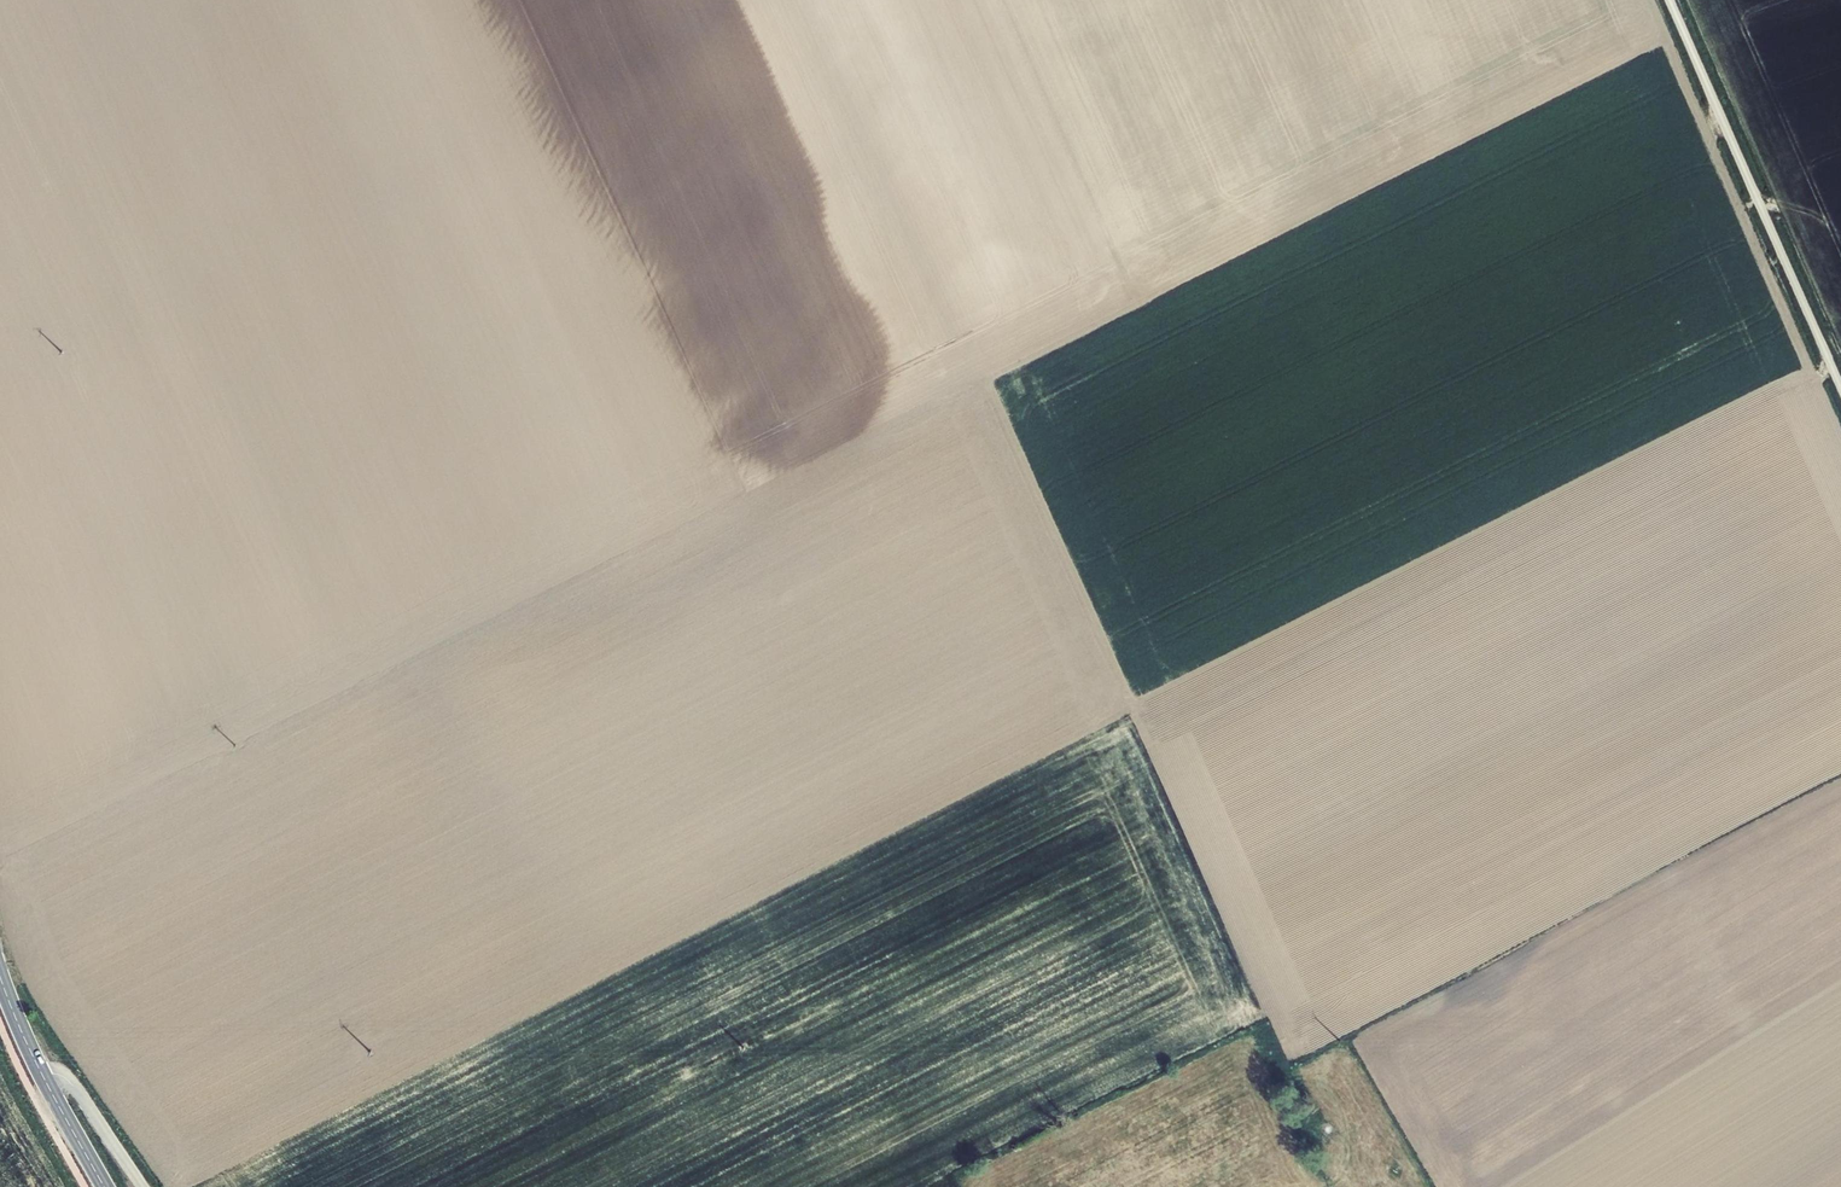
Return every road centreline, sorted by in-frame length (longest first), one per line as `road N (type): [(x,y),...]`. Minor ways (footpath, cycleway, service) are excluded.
road 1 (unclassified): [(1670,0),(1840,391)]
road 2 (residential): [(143,1186),(68,1079),(43,1076)]
road 3 (primary): [(104,1186),(43,1076)]

